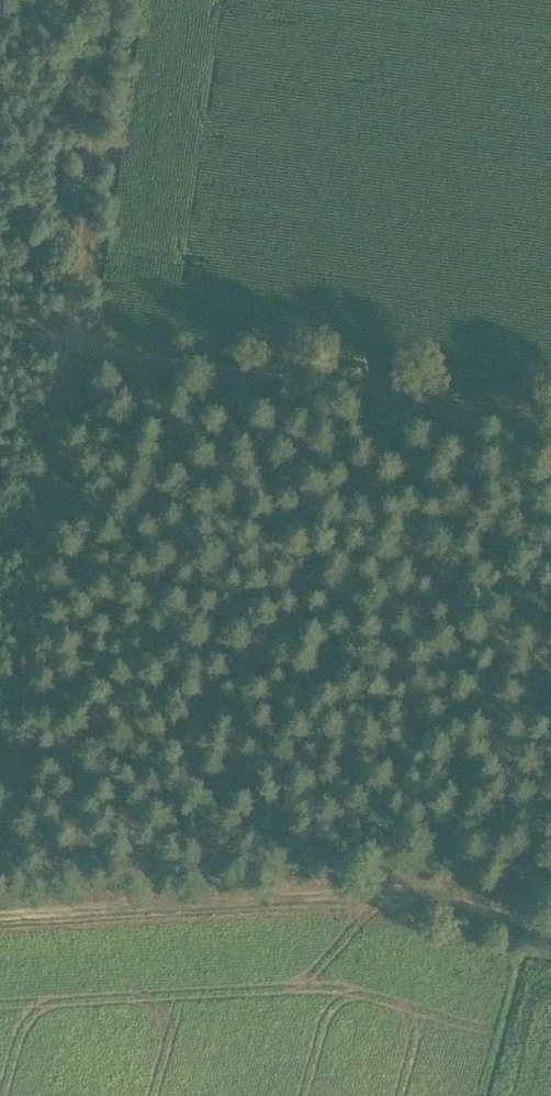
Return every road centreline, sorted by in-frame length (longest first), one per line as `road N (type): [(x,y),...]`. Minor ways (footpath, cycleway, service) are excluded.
road 1 (track): [(111,0),(0,879)]
road 2 (track): [(0,307),(69,338),(550,405)]
road 3 (track): [(550,928),(389,887),(0,917)]

